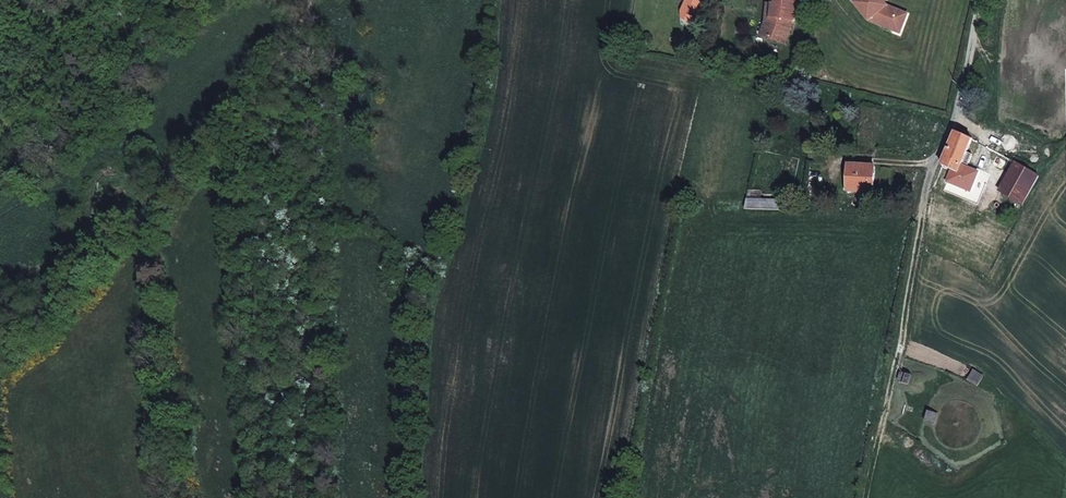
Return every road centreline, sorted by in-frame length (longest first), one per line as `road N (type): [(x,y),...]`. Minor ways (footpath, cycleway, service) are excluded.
road 1 (track): [(931,163),(866,497)]
road 2 (residential): [(984,0),(953,122),(931,163)]

